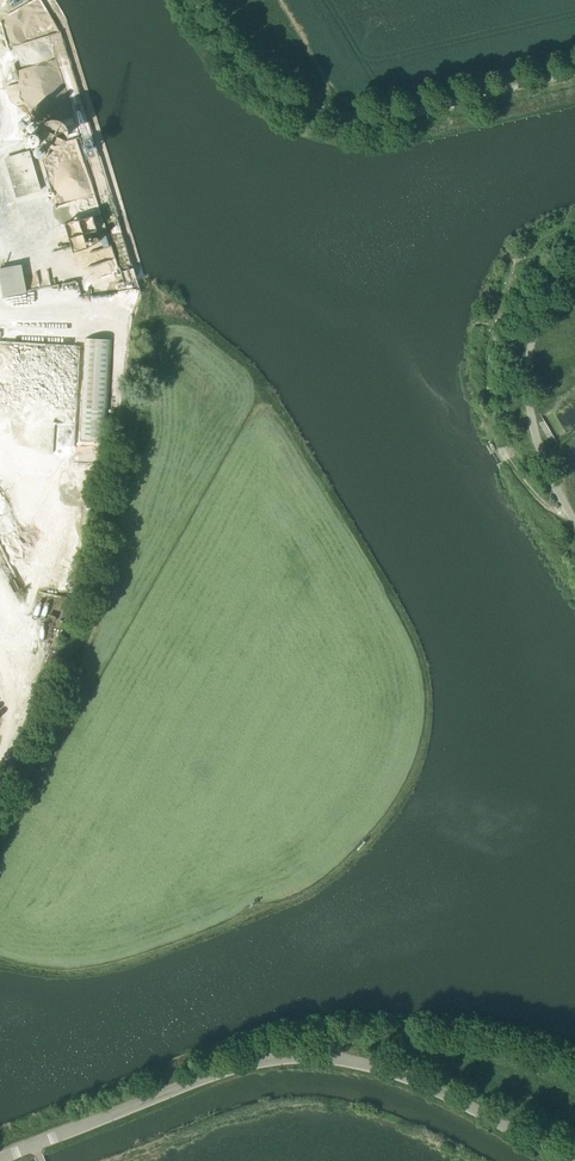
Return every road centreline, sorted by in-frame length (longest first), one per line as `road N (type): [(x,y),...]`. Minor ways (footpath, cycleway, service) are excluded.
road 1 (unclassified): [(554,1160),(422,1082),(347,1058),(305,1057),(256,1064),(0,1158)]
road 2 (unclassified): [(574,519),(537,440),(528,376),(536,322),(574,269)]

